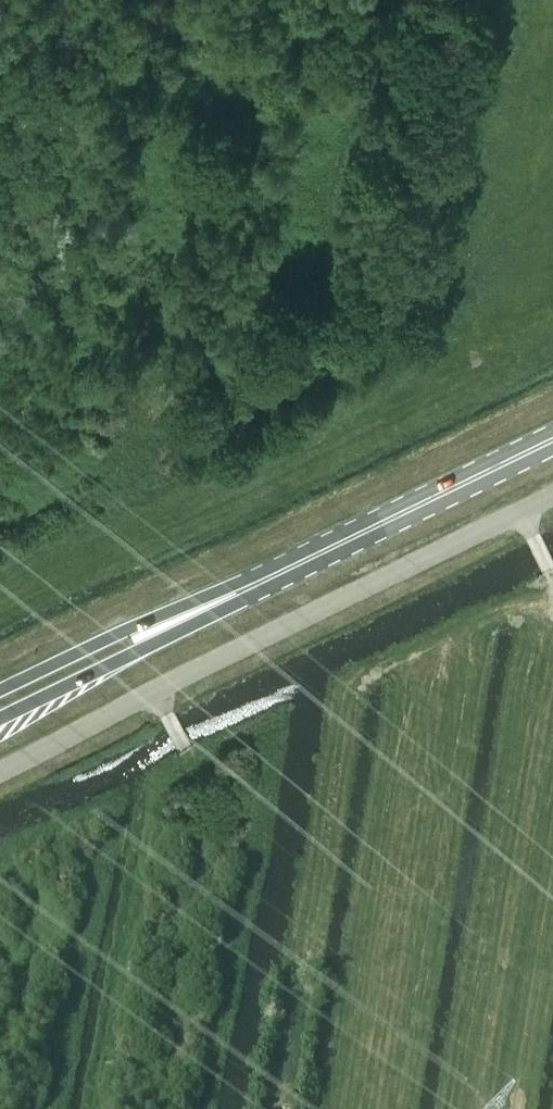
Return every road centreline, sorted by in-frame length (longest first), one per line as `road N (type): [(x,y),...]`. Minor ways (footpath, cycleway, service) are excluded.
road 1 (unclassified): [(0,769),(552,492)]
road 2 (primary): [(0,716),(276,573)]
road 3 (primary): [(276,573),(552,439)]
road 4 (primary): [(276,573),(0,689)]
road 5 (track): [(521,508),(550,566),(521,786)]

